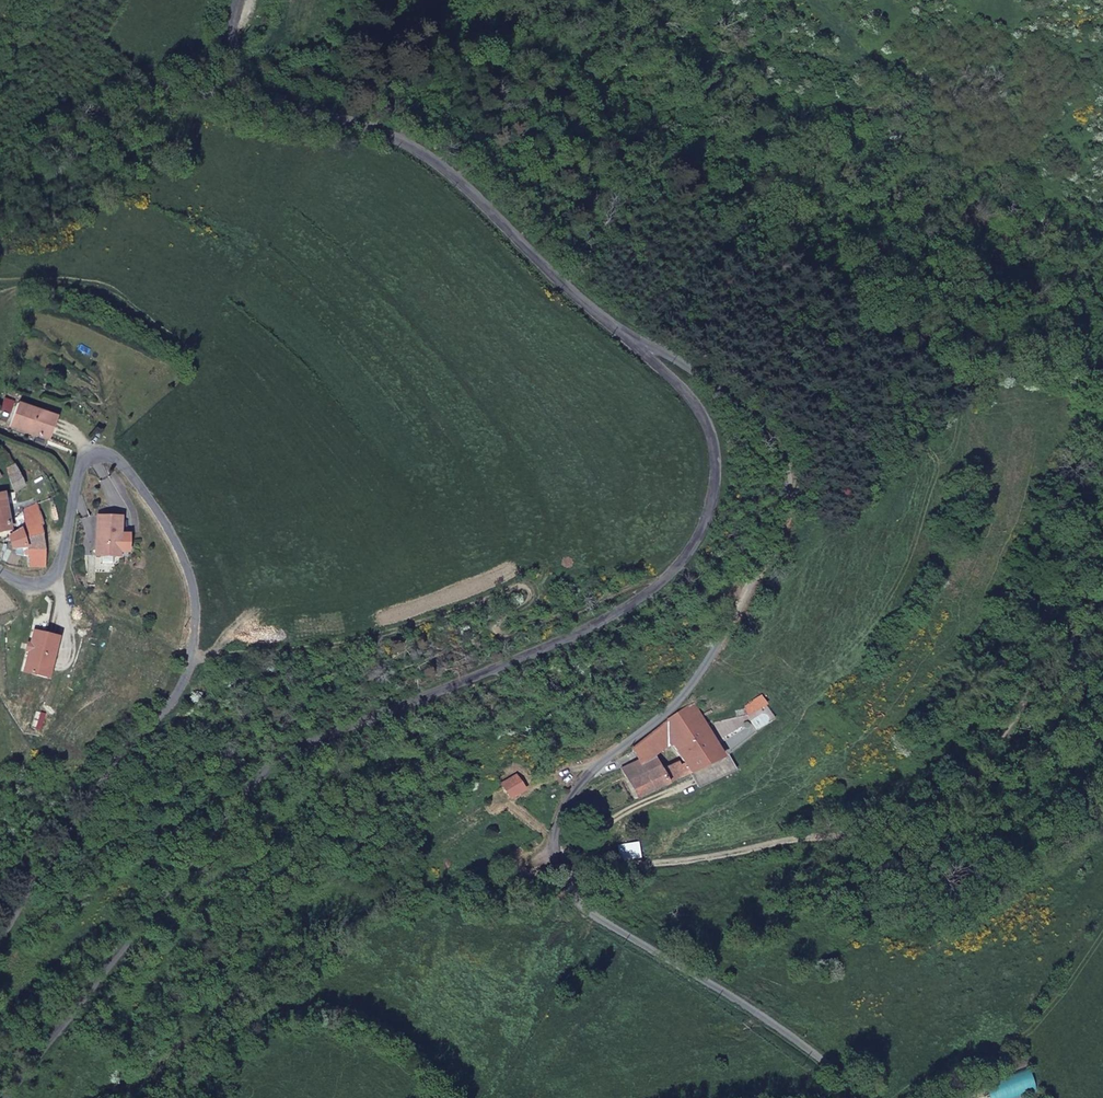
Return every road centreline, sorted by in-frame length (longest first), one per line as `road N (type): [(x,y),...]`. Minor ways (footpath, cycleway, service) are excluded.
road 1 (secondary): [(637,348),(674,380),(709,430),(714,490),(707,519),(678,566),(597,623),(265,771),(171,879),(5,1097)]
road 2 (unclassified): [(870,1097),(774,1026),(597,918),(562,881),(555,844),(566,802),(579,781),(689,687),(765,557),(786,489),(777,450),(741,408),(670,355),(637,348)]
road 3 (unclassified): [(0,947),(31,842),(77,781),(171,706),(187,678),(197,621),(186,562),(112,456),(93,455),(81,467),(54,575),(24,584),(0,569)]
road 4 (track): [(556,861),(683,861),(796,843),(963,770),(1008,733),(1102,592)]
road 5 (secondary): [(238,0),(233,55),(251,86),(291,111),(381,132),(437,167),(637,348)]

